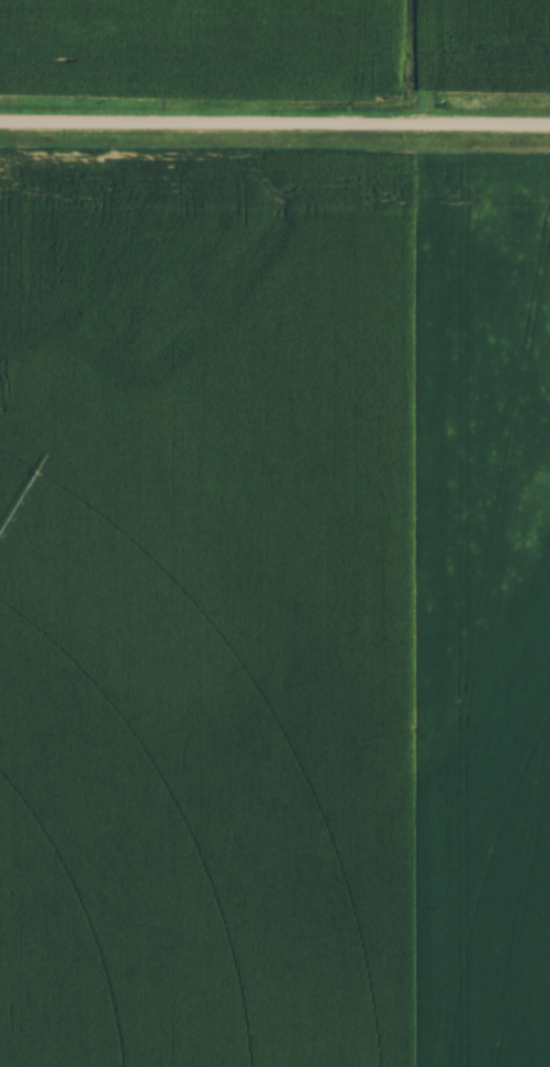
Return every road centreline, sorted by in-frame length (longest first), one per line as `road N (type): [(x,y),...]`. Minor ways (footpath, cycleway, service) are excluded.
road 1 (residential): [(549,128),(0,127)]

